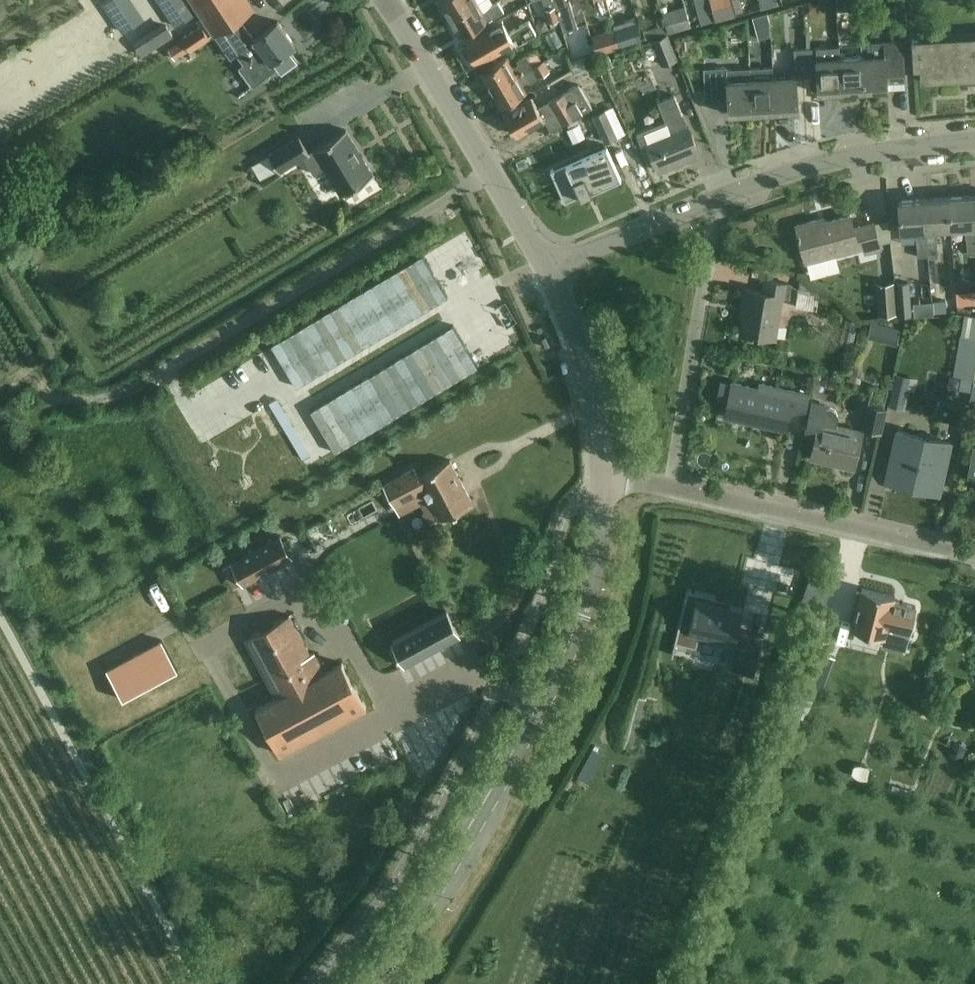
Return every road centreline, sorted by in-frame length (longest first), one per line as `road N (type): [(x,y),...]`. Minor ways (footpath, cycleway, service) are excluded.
road 1 (secondary): [(367,983),(443,872),(558,665),(592,573),(602,477)]
road 2 (residential): [(544,268),(783,176),(862,154),(974,138)]
road 3 (tertiary): [(974,556),(602,477)]
road 4 (secondary): [(544,268),(383,0)]
road 5 (secondary): [(602,477),(591,385),(544,268)]

